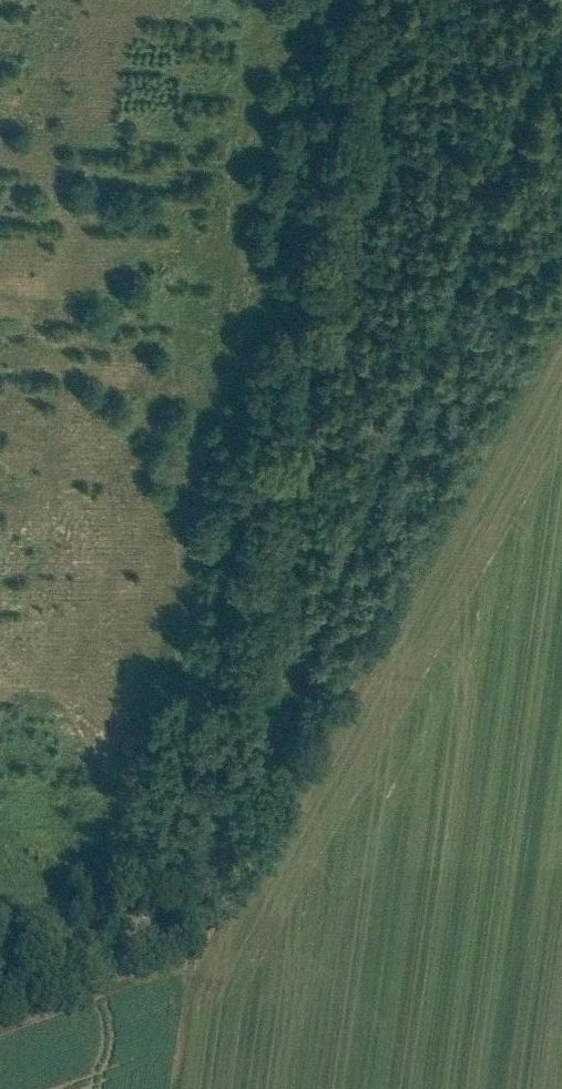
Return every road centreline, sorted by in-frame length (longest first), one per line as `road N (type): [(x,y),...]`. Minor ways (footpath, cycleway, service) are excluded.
road 1 (track): [(0,889),(63,877),(97,849),(191,561),(187,515),(202,490),(206,452),(228,403),(242,321),(276,76),(274,0)]
road 2 (track): [(561,34),(294,700)]

